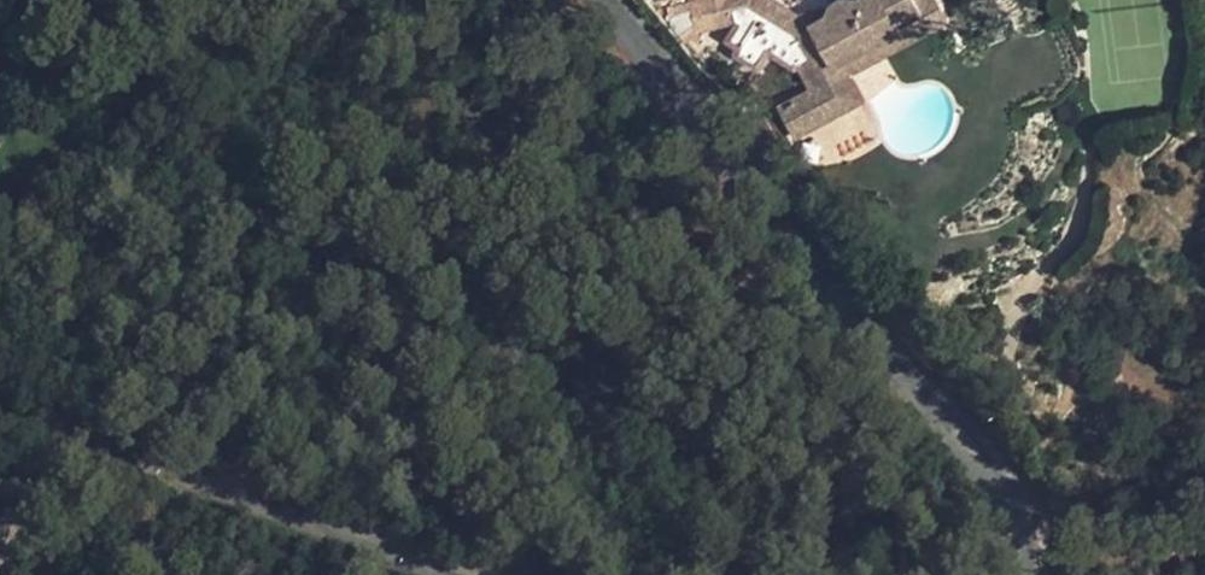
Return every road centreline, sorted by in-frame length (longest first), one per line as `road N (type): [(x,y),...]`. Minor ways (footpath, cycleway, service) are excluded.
road 1 (residential): [(604,0),(710,142),(994,480),(1025,574)]
road 2 (residential): [(466,574),(0,404)]

